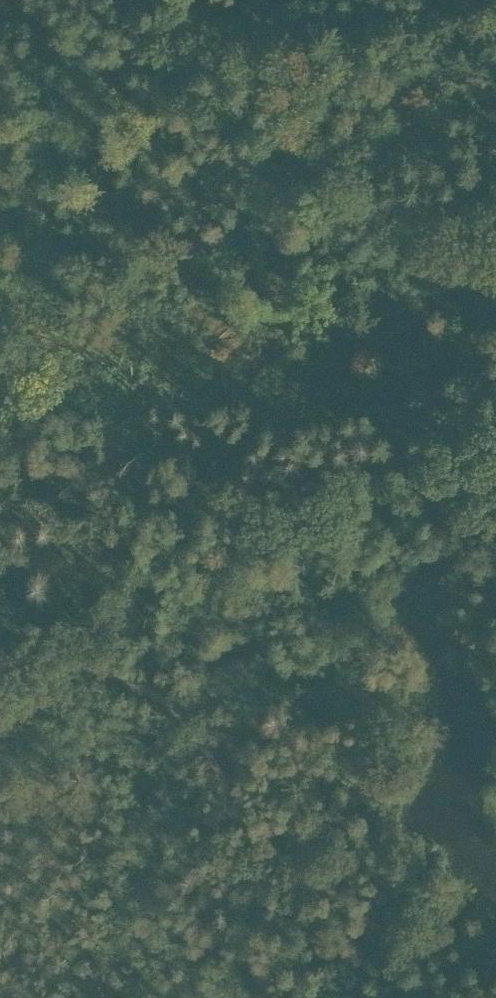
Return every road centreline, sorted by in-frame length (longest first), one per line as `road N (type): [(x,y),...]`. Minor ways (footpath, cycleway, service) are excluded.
road 1 (track): [(444,997),(394,943),(274,852),(184,716),(144,688),(60,657),(0,670)]
road 2 (track): [(193,0),(342,172),(422,243),(481,264)]

